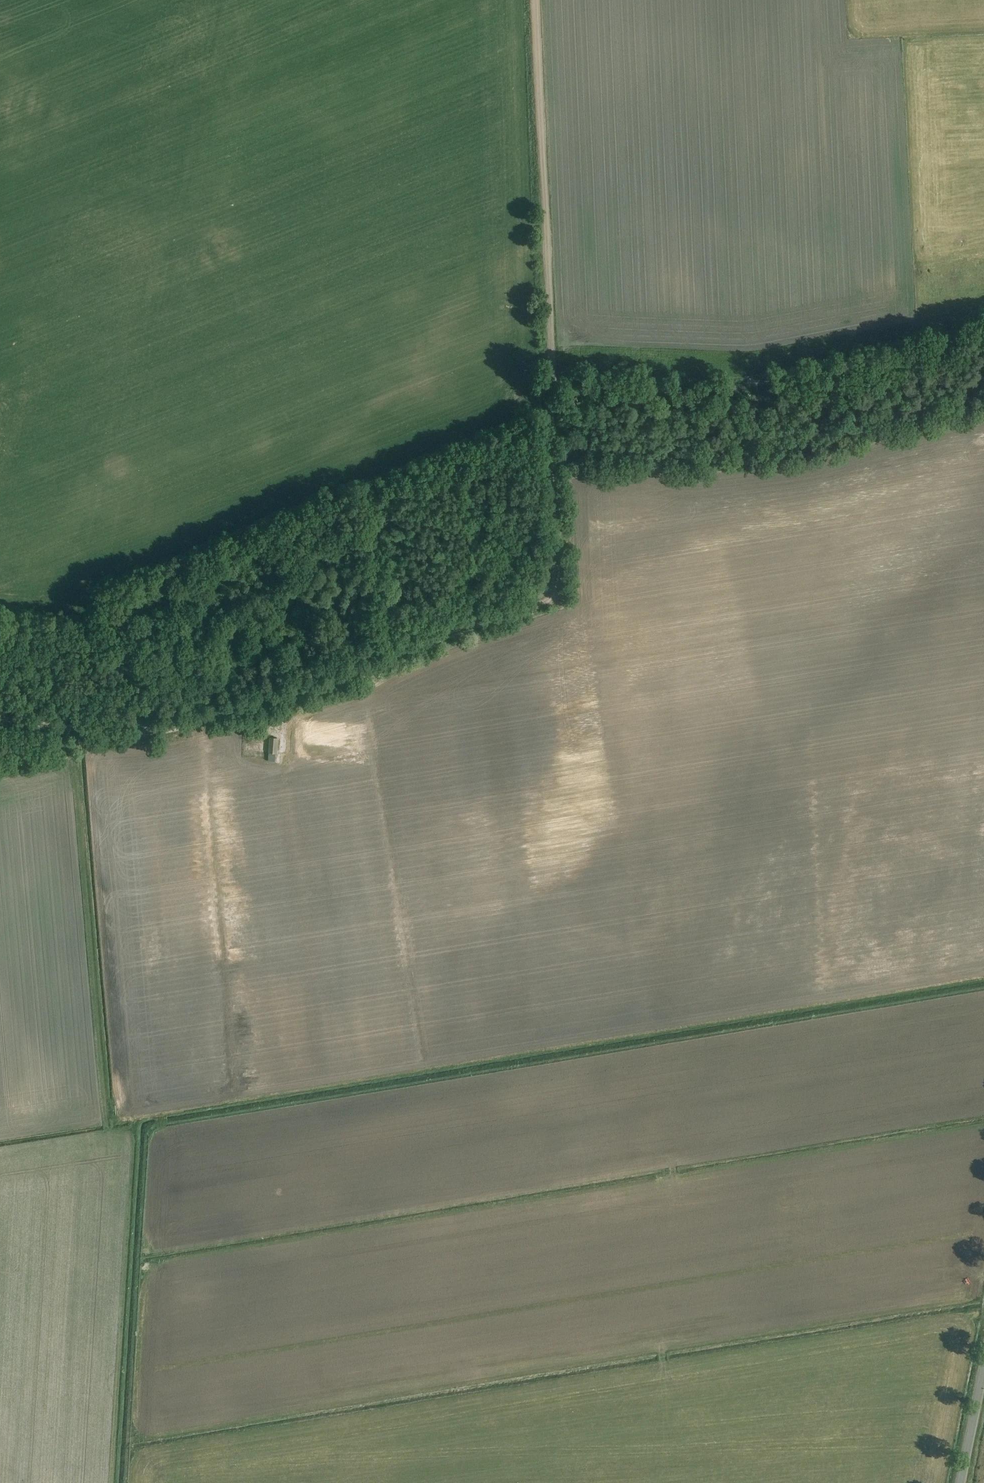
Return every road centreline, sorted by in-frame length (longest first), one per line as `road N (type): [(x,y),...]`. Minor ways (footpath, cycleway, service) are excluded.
road 1 (track): [(0,717),(118,735),(160,732),(541,605),(560,591),(562,576),(553,380)]
road 2 (track): [(553,380),(536,0)]

